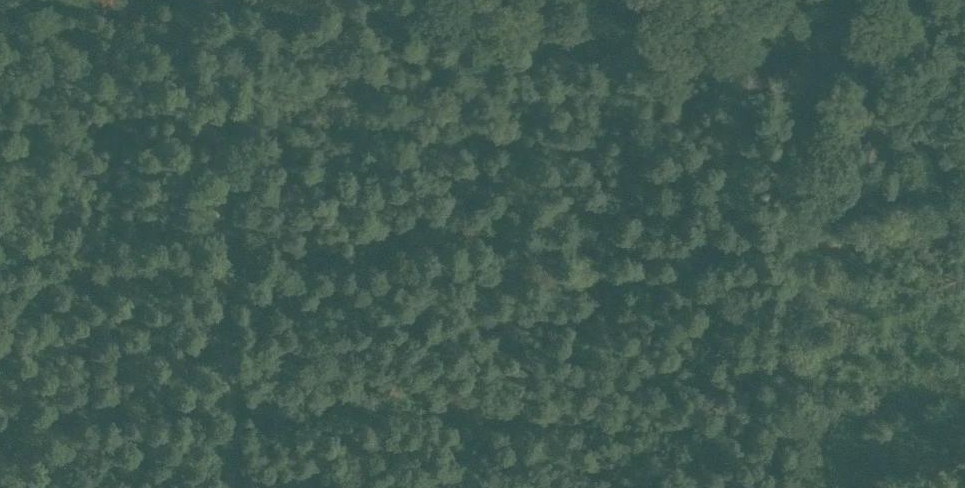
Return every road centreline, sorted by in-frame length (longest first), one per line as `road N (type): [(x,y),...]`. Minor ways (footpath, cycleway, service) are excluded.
road 1 (track): [(217,0),(239,487)]

